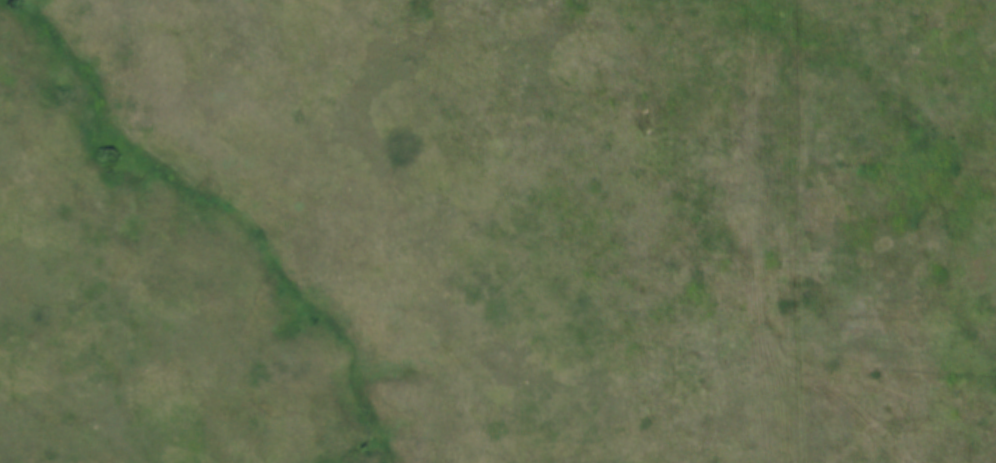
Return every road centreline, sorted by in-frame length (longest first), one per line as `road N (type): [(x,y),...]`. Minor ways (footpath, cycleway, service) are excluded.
road 1 (track): [(790,462),(755,254),(754,0)]

